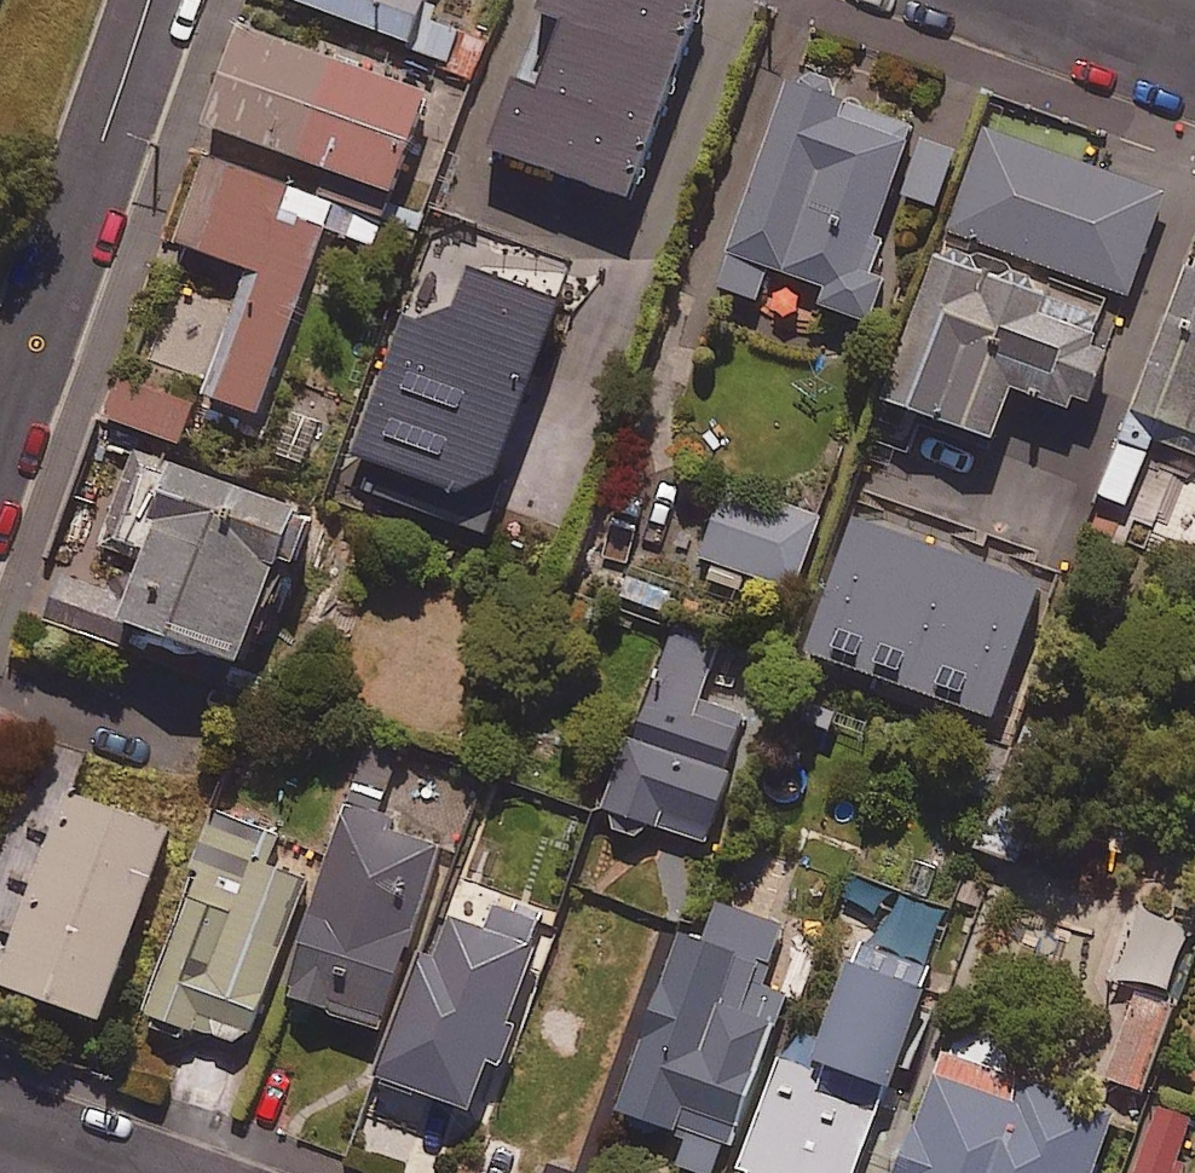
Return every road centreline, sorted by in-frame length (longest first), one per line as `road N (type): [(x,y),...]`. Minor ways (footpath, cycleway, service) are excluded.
road 1 (residential): [(0,433),(141,0)]
road 2 (residential): [(0,1114),(156,1172)]

